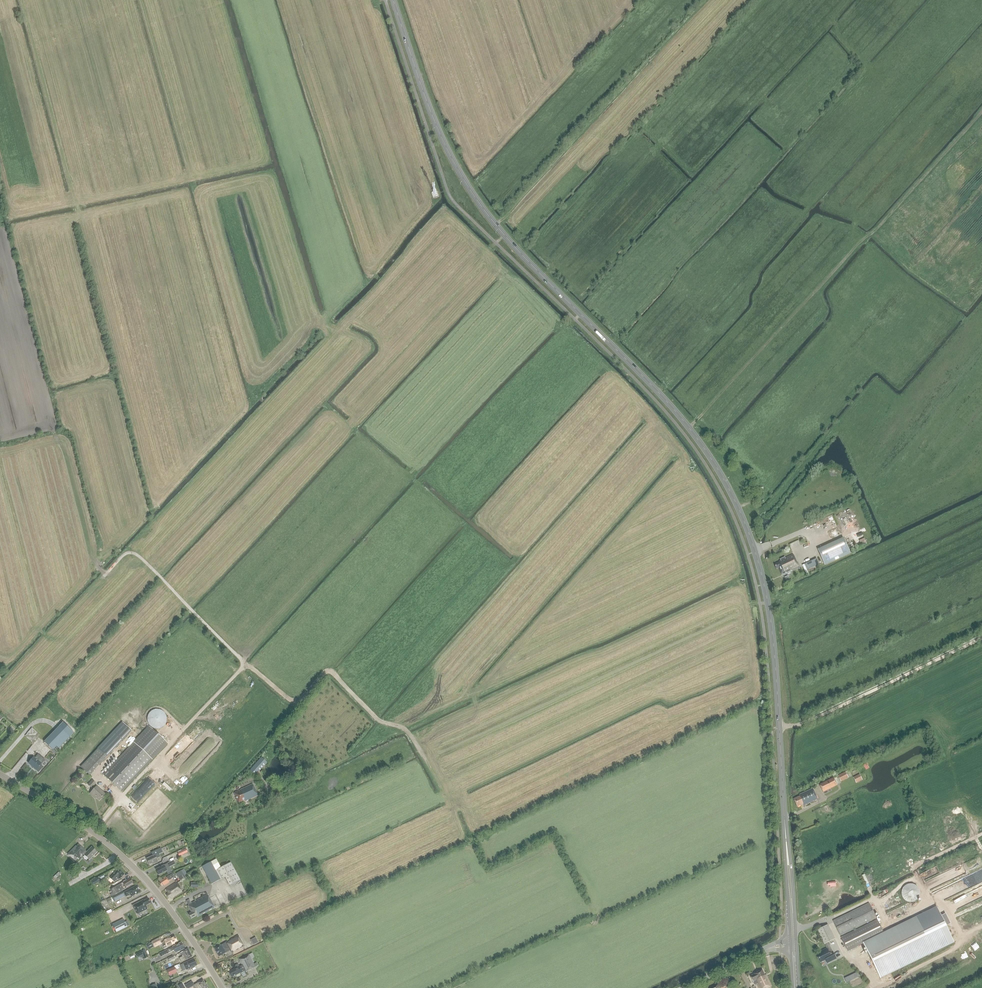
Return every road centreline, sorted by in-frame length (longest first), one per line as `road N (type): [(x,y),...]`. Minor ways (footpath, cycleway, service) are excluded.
road 1 (primary): [(773,638),(753,546),(713,461),(672,407),(481,205),(441,135),(393,0)]
road 2 (tertiary): [(221,987),(128,861),(0,774)]
road 3 (track): [(778,726),(813,719),(981,638)]
road 4 (primary): [(773,638),(783,788)]
road 5 (primary): [(783,788),(773,638)]
road 6 (primary): [(796,945),(785,821)]
road 7 (primary): [(785,821),(790,945)]

